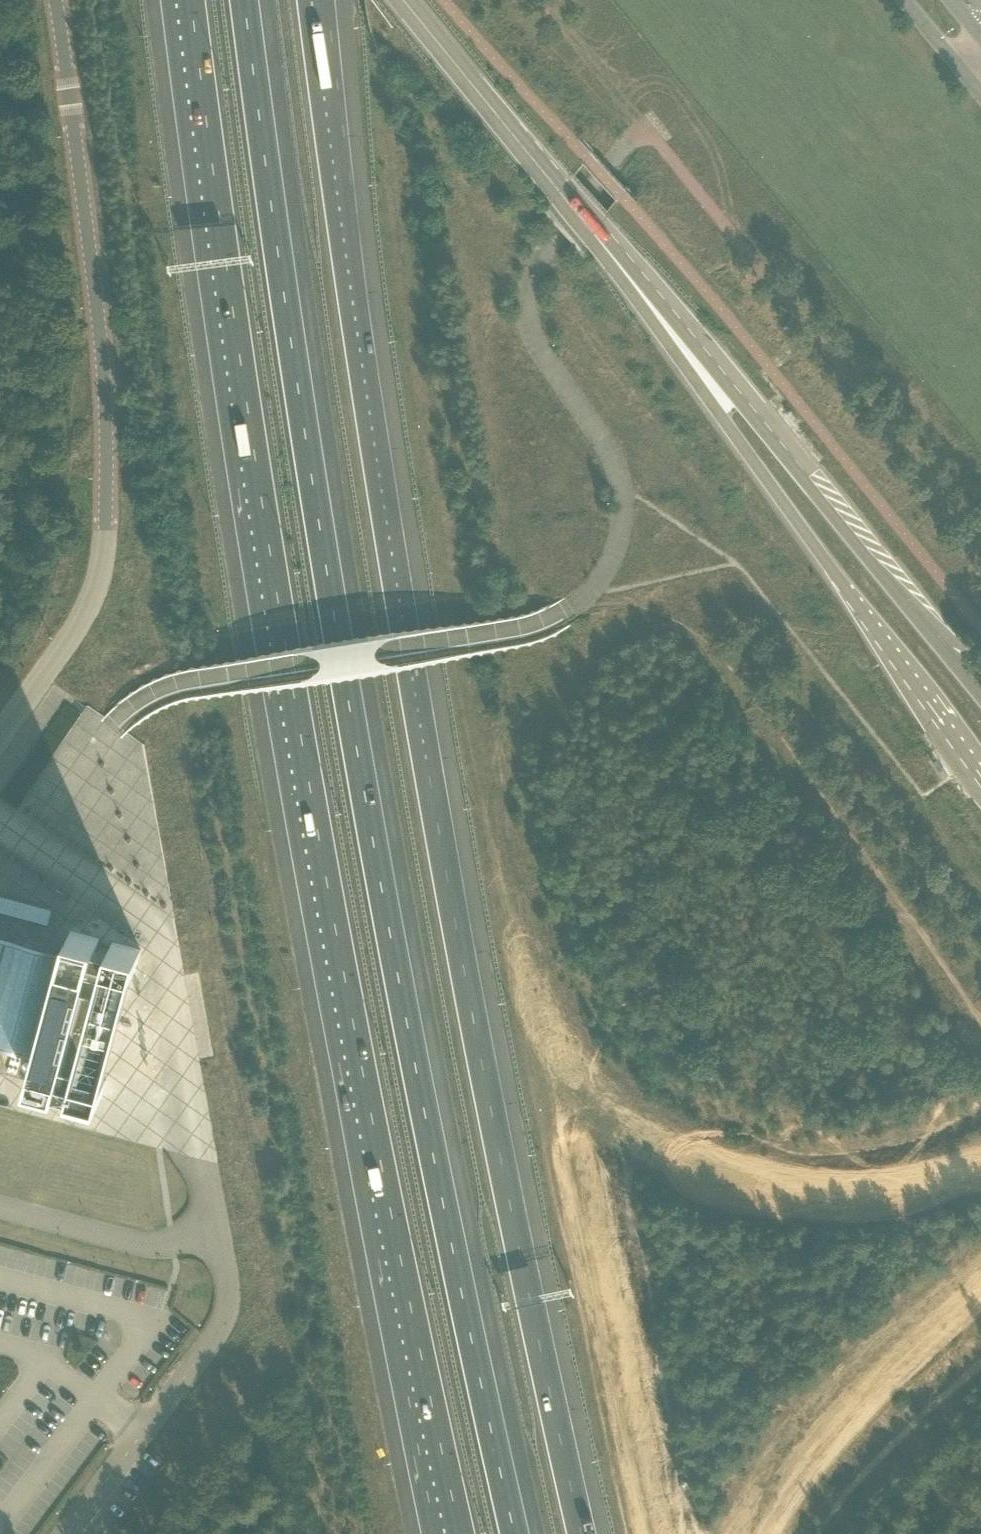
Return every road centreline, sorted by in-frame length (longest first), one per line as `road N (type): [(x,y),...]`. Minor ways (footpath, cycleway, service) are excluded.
road 1 (motorway): [(194,0),(257,465),(330,898),(462,1533)]
road 2 (motorway): [(515,1533),(387,919),(309,456),(248,0)]
road 3 (motorway): [(582,1533),(439,828),(373,446),(320,0)]
road 4 (secondary): [(395,0),(644,309),(980,774)]
road 5 (secondary): [(980,682),(666,294),(412,0)]
road 6 (unclassified): [(53,0),(106,351),(109,557),(83,627),(0,741)]
road 7 (unclassified): [(0,819),(158,931),(217,1234)]
road 8 (unclassified): [(217,1234),(228,1292),(220,1330),(63,1533)]
road 9 (unclassified): [(217,1234),(141,1245),(0,1207)]

